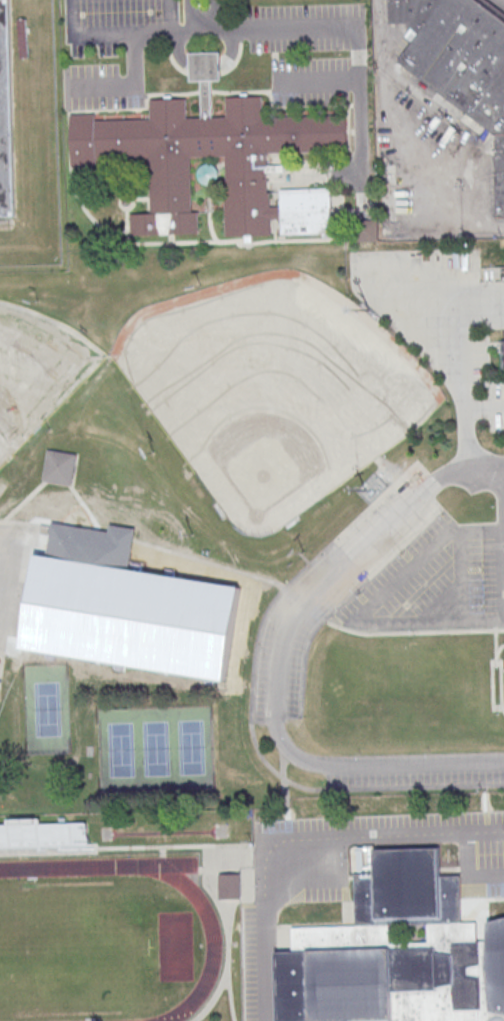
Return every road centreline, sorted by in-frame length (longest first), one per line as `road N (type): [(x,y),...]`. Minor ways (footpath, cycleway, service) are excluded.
road 1 (residential): [(503,464),(437,479),(297,611),(279,644),(273,713),(290,751),(325,766),(503,760)]

